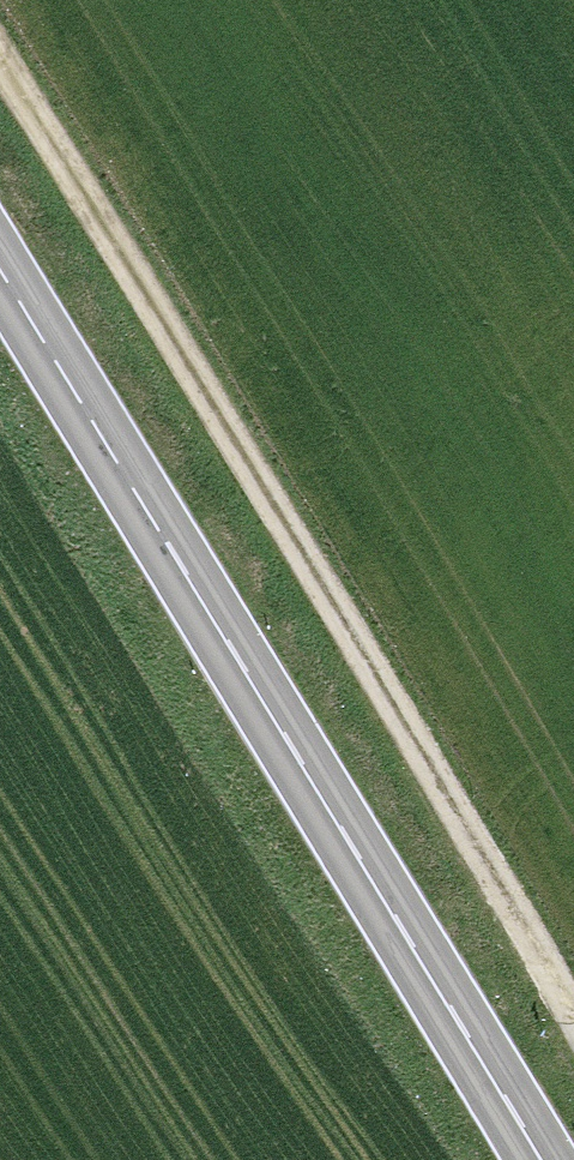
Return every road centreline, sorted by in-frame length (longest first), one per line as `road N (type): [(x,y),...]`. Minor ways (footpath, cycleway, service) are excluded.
road 1 (track): [(0,78),(573,1010)]
road 2 (primary): [(542,1159),(0,270)]

